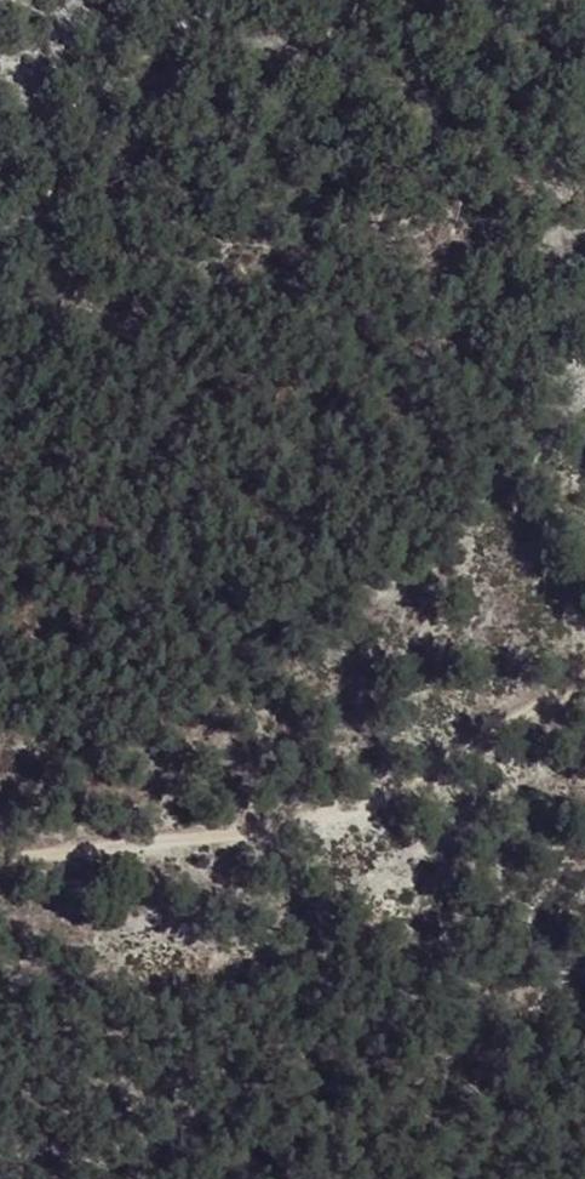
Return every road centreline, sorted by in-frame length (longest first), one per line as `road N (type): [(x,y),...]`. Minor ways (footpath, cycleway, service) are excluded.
road 1 (track): [(0,861),(145,847),(393,797),(549,696),(584,662)]
road 2 (track): [(0,158),(235,0)]

